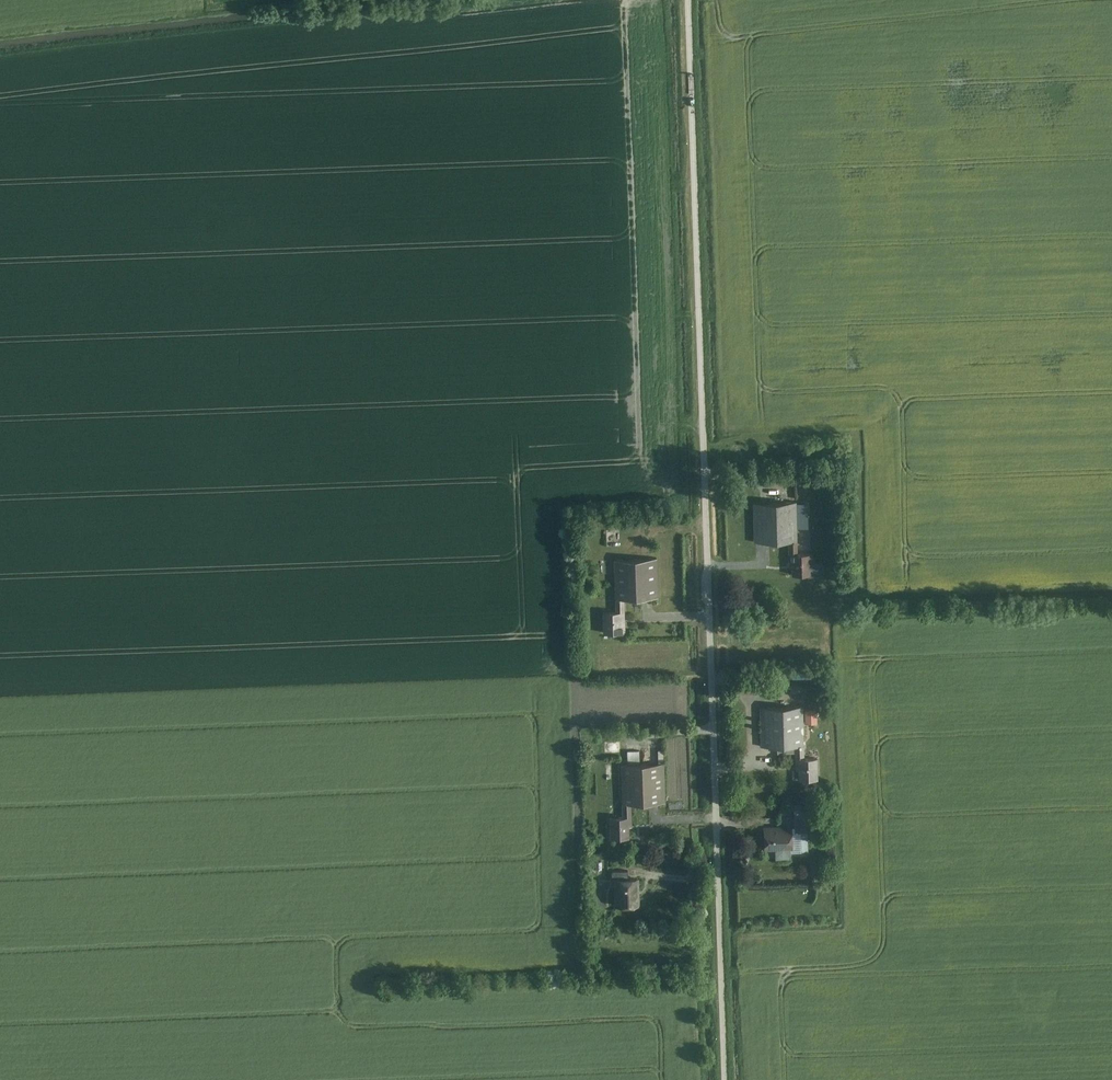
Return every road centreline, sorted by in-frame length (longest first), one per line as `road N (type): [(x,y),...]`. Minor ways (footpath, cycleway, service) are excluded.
road 1 (unclassified): [(724,1079),(688,0)]

